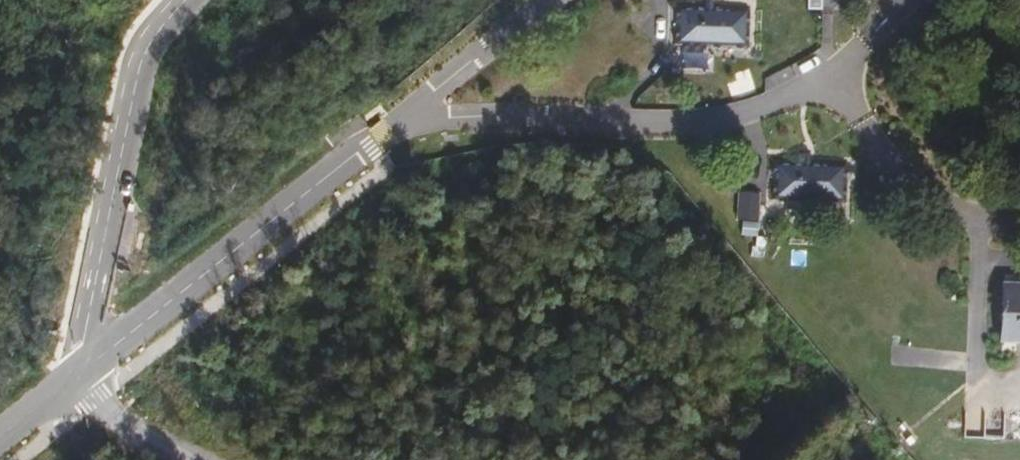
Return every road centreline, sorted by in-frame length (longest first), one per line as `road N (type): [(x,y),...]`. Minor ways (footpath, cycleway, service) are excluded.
road 1 (unclassified): [(82,380),(135,76),(157,28),(182,0)]
road 2 (unclassified): [(378,136),(82,380)]

